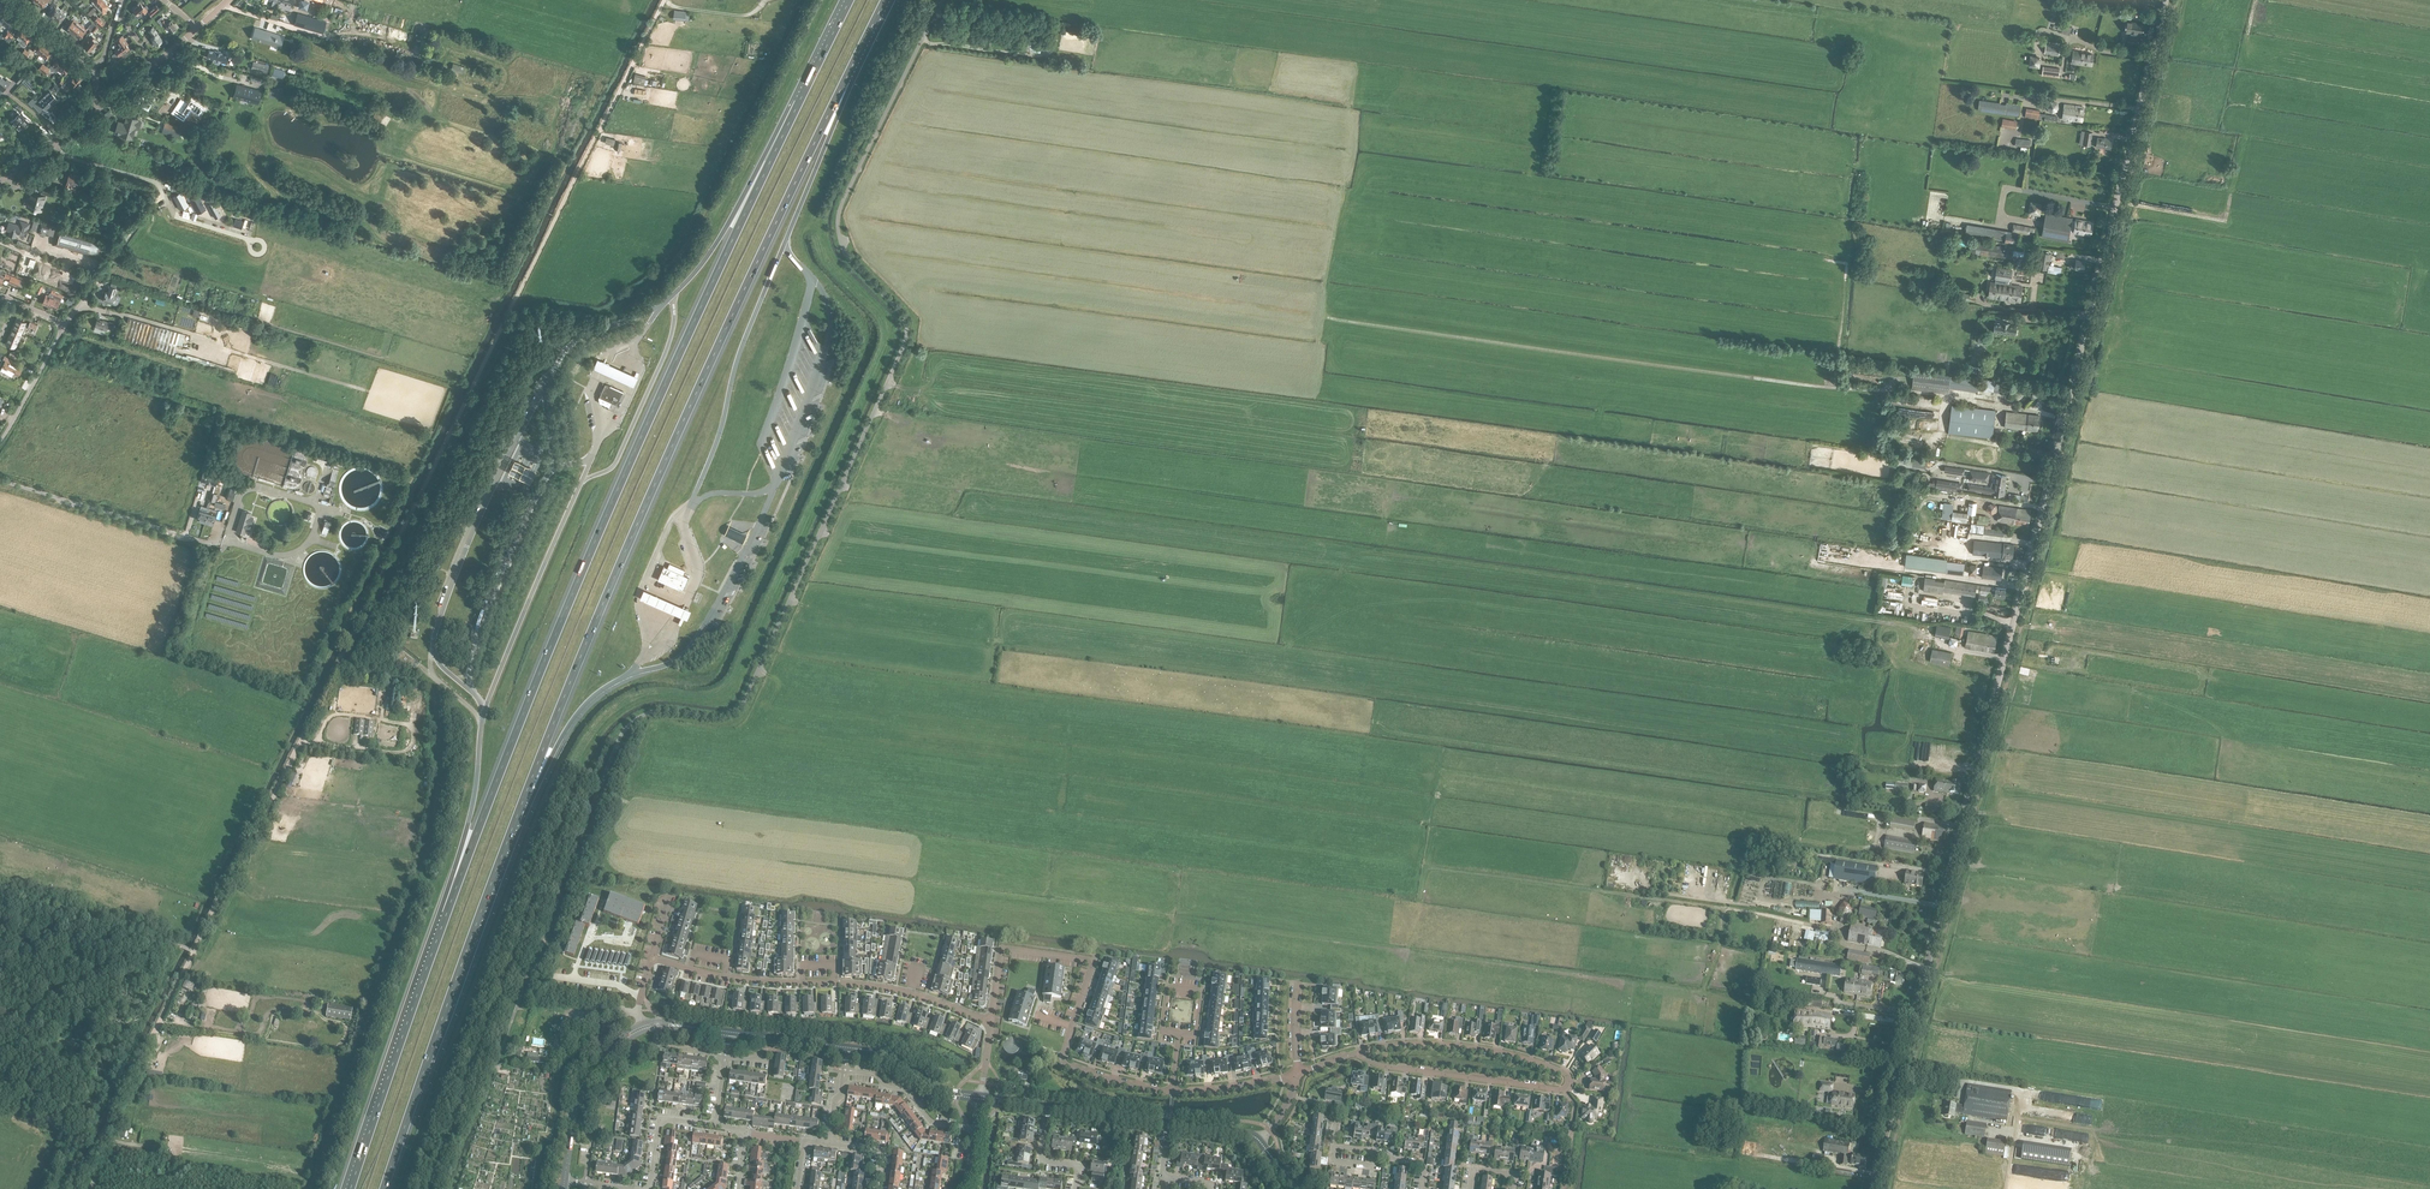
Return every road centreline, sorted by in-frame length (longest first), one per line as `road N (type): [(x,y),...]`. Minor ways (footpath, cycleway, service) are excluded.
road 1 (tertiary): [(1876,1188),(2166,0)]
road 2 (track): [(193,951),(664,0)]
road 3 (unclassified): [(617,748),(651,714),(725,718),(743,705),(904,345),(904,319),(846,254),(838,219),(944,0)]
road 4 (motorway): [(800,102),(586,560),(446,914)]
road 5 (motorway): [(516,819),(679,431),(846,78)]
road 6 (track): [(1887,391),(1327,318)]
road 7 (track): [(310,1188),(420,884),(443,766),(437,678)]
road 8 (residential): [(1360,1053),(1429,1043),(1487,1049),(1571,1080),(1561,1090),(1366,1059)]
road 9 (motorway): [(384,1188),(516,819)]
road 10 (track): [(2016,1117),(2093,1129),(2106,1144),(2390,1188)]
road 11 (residential): [(992,1023),(1003,947),(1087,959),(1066,1064),(1173,1092)]
road 12 (track): [(429,408),(82,301)]
road 13 (residential): [(992,1023),(884,988),(764,981),(653,959)]
road 14 (motorway): [(446,914),(350,1188)]
road 15 (unclassified): [(517,1007),(617,748)]
road 16 (track): [(75,1188),(193,951)]
road 17 (motorway): [(800,102),(719,241),(660,308)]
road 18 (residential): [(258,247),(175,216),(158,183),(43,149)]
road 19 (track): [(300,745),(403,753),(417,738),(404,723),(340,714),(323,735)]
road 20 (track): [(2257,100),(2226,220),(2117,202)]
road 21 (motorway): [(484,712),(478,786),(446,914)]
road 22 (residential): [(0,442),(63,327),(0,295)]
road 23 (motorway): [(516,819),(569,726),(594,697),(632,673)]
road 24 (track): [(274,1014),(263,1038),(329,1047),(342,1041),(341,1023),(284,1009)]
road 25 (track): [(2038,223),(2002,217),(2007,187),(2115,208)]
road 26 (motorway): [(786,242),(846,78)]
road 27 (track): [(63,327),(164,193)]
road 28 (track): [(261,297),(114,255)]
road 29 (residential): [(976,1128),(931,1121),(906,1089),(845,1069)]
road 30 (residential): [(1179,1033),(1195,1035),(1201,991),(1167,987),(1162,1031)]
road 31 (residential): [(1421,1188),(1423,1161),(1341,1148),(1346,1122)]
road 32 (tertiary): [(565,1180),(580,1095),(607,1058)]
road 33 (residential): [(1173,1092),(1224,1093),(1297,1073)]
road 34 (track): [(1047,54),(923,41)]
road 35 (residential): [(590,931),(573,980),(618,984),(641,998)]
road 36 (tertiary): [(1169,1123),(1048,1107)]
road 37 (residential): [(717,1126),(659,1125),(648,1188)]

